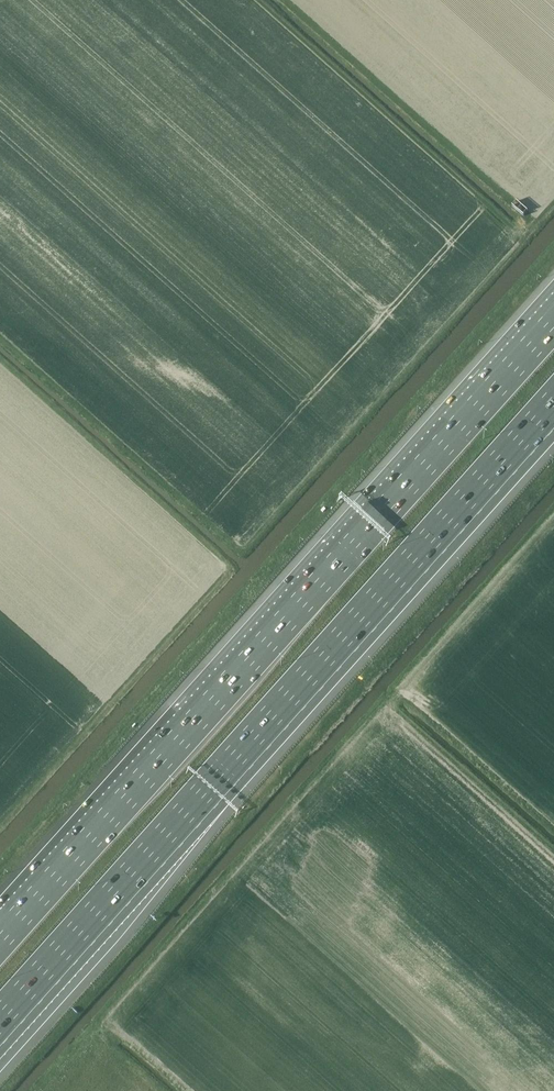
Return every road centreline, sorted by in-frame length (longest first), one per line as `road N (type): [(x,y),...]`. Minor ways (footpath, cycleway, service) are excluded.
road 1 (motorway): [(553,321),(0,939)]
road 2 (motorway): [(0,1017),(553,400)]

